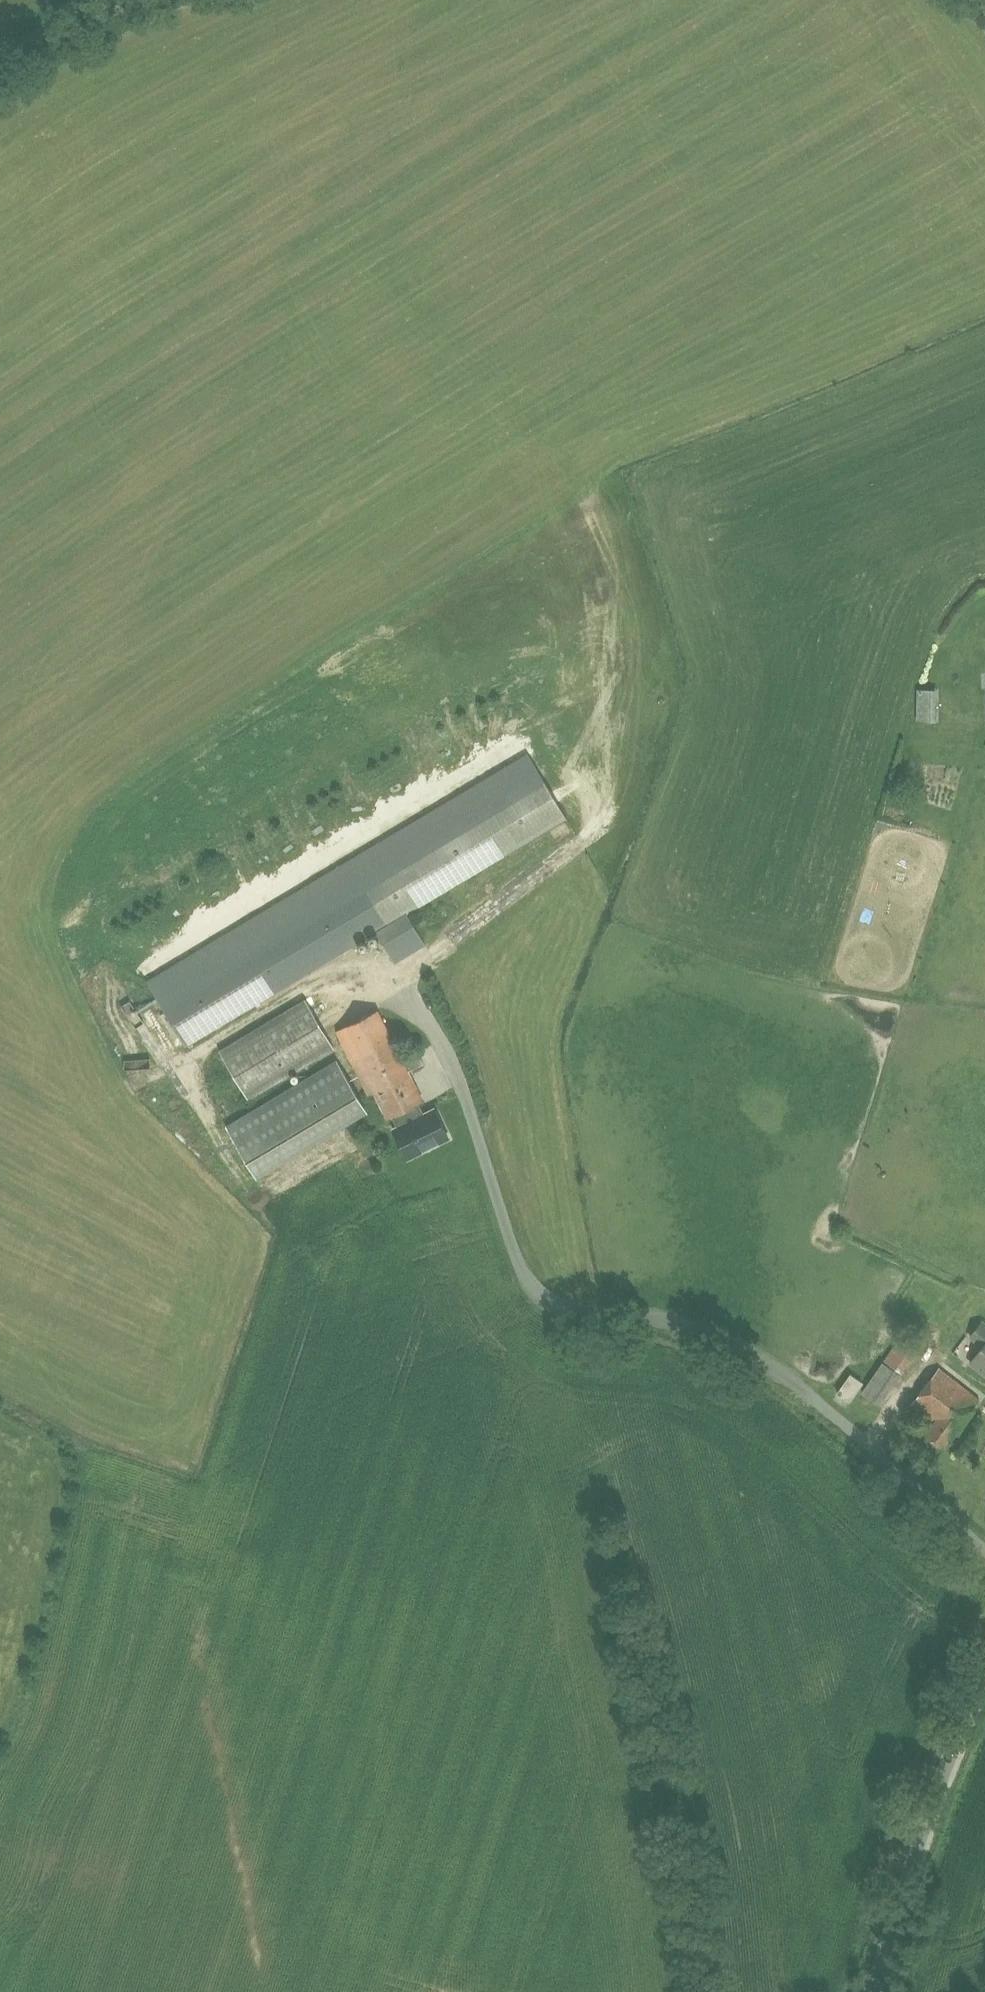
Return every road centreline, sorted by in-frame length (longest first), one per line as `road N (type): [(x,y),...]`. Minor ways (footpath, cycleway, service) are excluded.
road 1 (unclassified): [(876,1991),(984,1670)]

